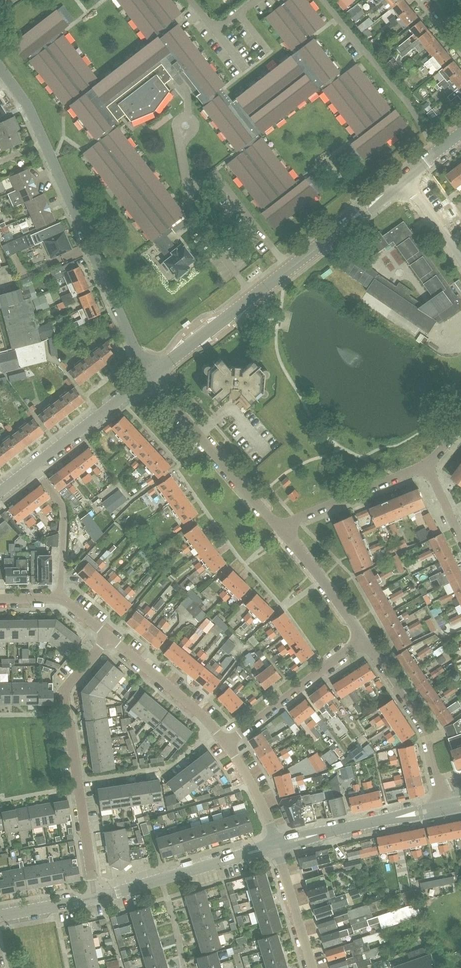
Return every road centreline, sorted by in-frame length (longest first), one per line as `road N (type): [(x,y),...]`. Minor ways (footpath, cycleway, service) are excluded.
road 1 (residential): [(150,377),(29,110),(0,70)]
road 2 (residential): [(150,377),(404,179)]
road 3 (residential): [(96,898),(66,691),(108,636)]
road 4 (residential): [(282,531),(150,377)]
road 5 (residential): [(437,153),(325,0)]
road 6 (residential): [(0,492),(150,377)]
road 7 (tertiary): [(96,898),(276,845)]
road 8 (residential): [(226,744),(362,639)]
road 9 (residential): [(438,790),(423,728),(362,639)]
road 10 (tertiary): [(276,845),(442,807)]
road 11 (residential): [(282,531),(427,463)]
road 12 (residential): [(226,744),(108,636)]
road 13 (residential): [(362,639),(282,531)]
road 14 (residential): [(313,967),(276,845)]
road 15 (residential): [(108,636),(65,601),(0,600)]

